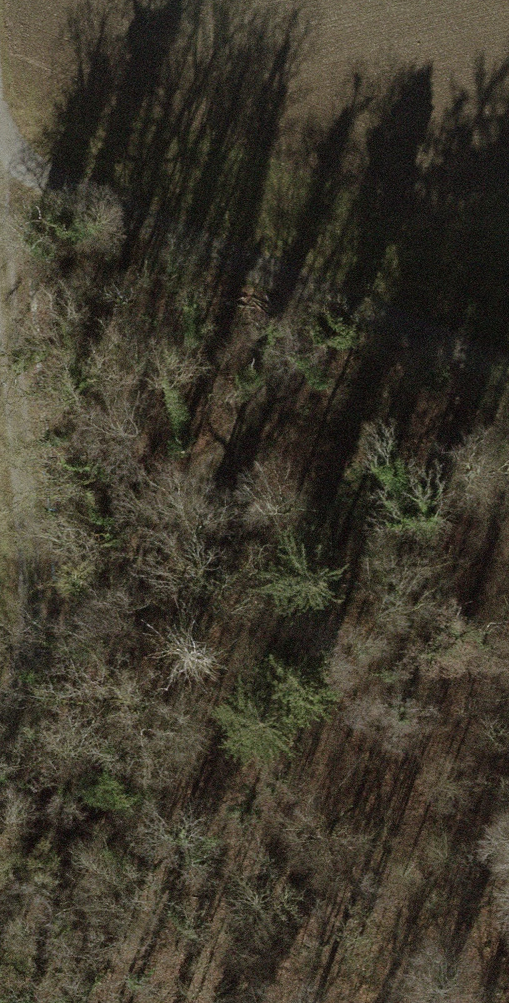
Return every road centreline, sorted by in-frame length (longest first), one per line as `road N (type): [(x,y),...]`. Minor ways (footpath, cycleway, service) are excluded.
road 1 (track): [(361,269),(123,586),(48,638)]
road 2 (track): [(48,638),(0,175)]
road 3 (track): [(361,269),(0,102)]
road 4 (track): [(508,336),(361,269)]

